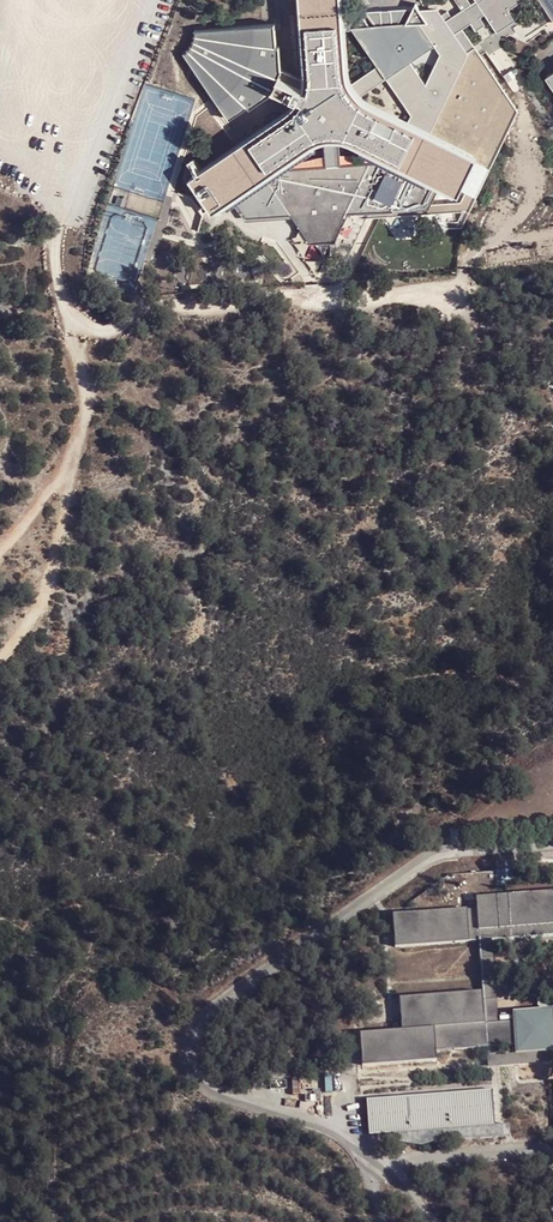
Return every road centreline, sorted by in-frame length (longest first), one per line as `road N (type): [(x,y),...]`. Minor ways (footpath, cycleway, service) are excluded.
road 1 (track): [(55,239),(89,409),(69,467)]
road 2 (track): [(69,467),(52,582),(0,661)]

